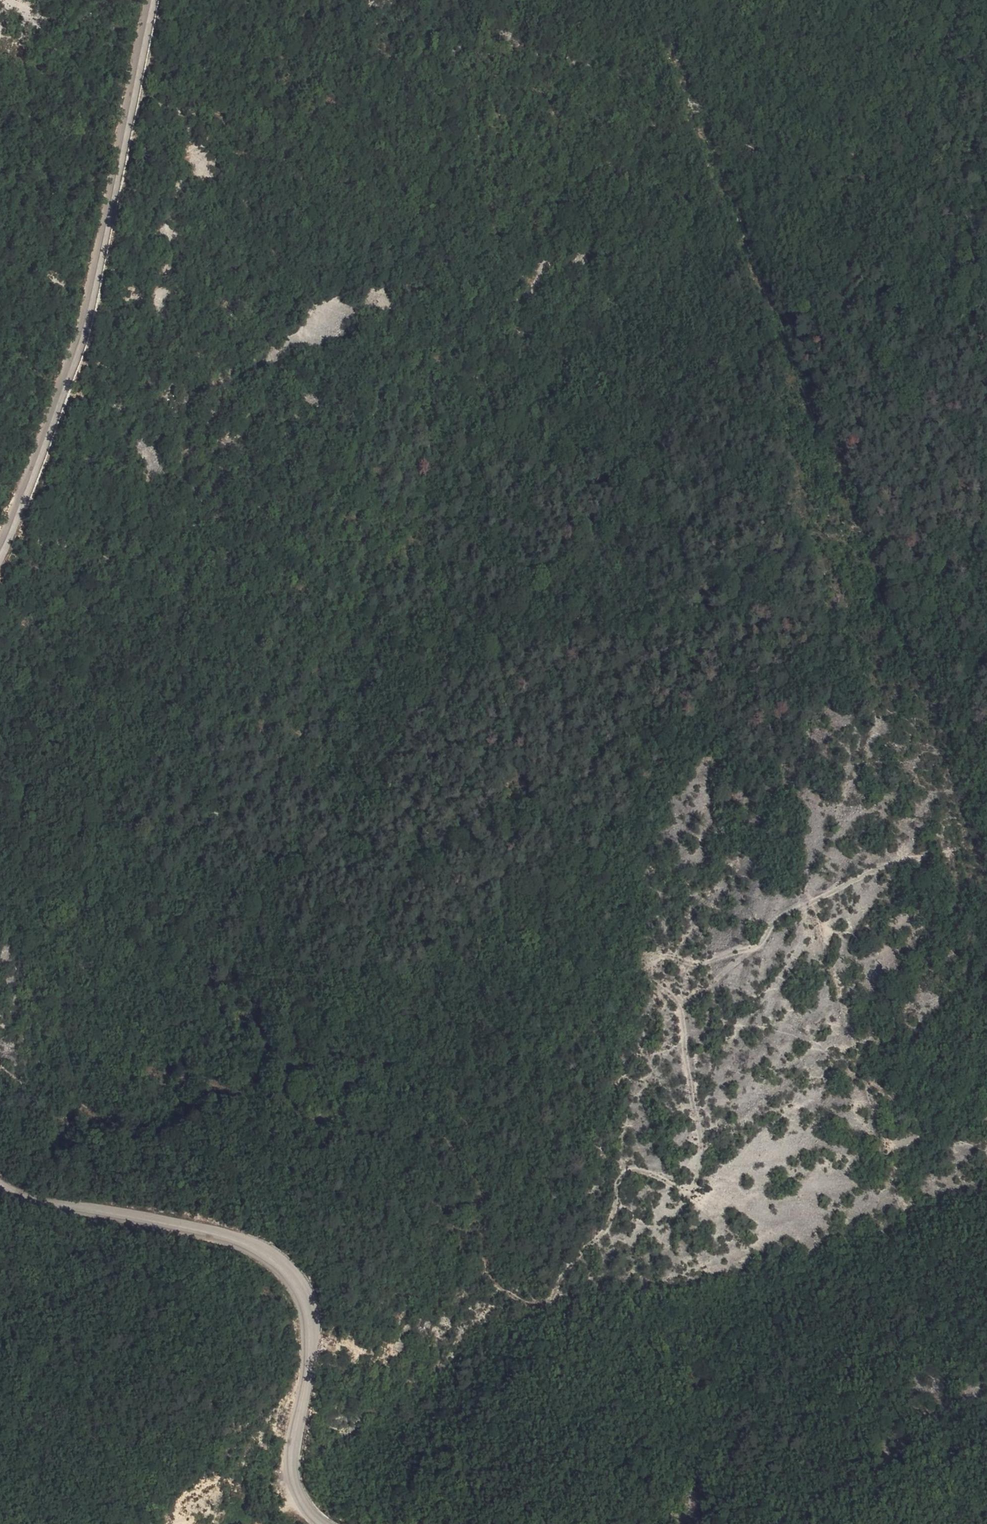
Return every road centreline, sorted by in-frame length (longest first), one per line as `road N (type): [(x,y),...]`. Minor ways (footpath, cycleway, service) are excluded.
road 1 (secondary): [(152,0),(81,344),(0,555)]
road 2 (secondary): [(0,1183),(66,1208),(208,1228),(257,1250),(288,1278),(308,1327),(299,1474),(310,1504),(331,1523)]

